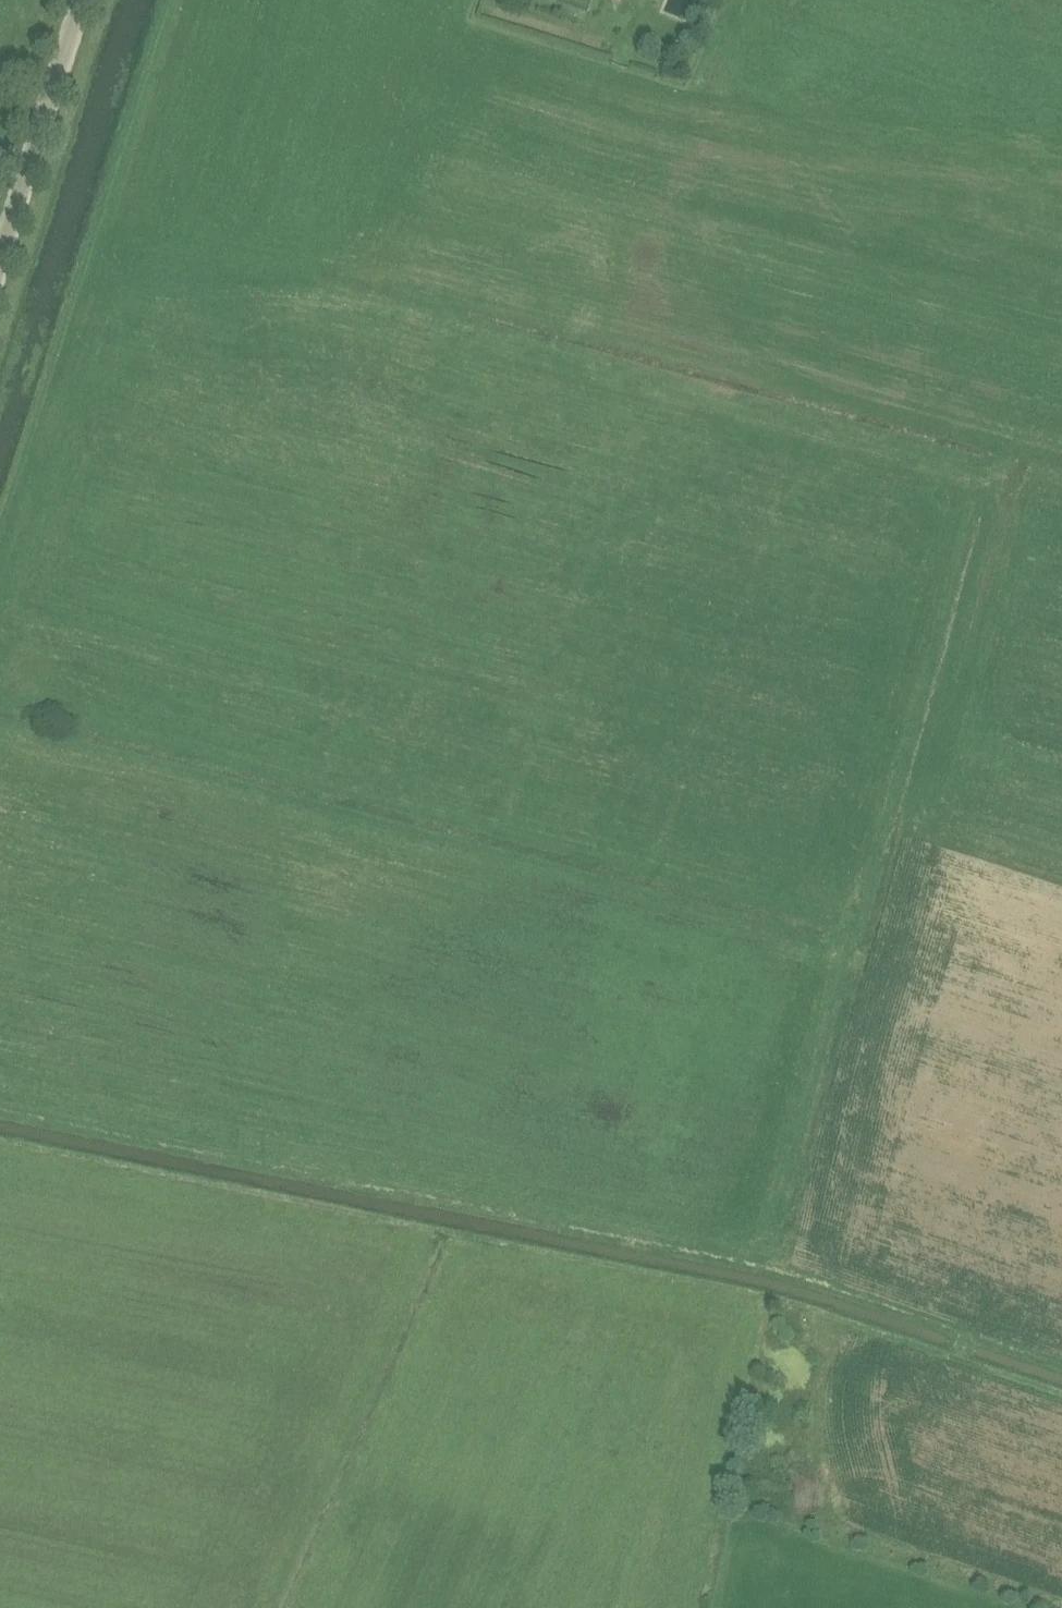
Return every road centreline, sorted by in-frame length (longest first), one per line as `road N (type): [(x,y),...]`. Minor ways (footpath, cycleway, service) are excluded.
road 1 (tertiary): [(0,298),(93,0)]

